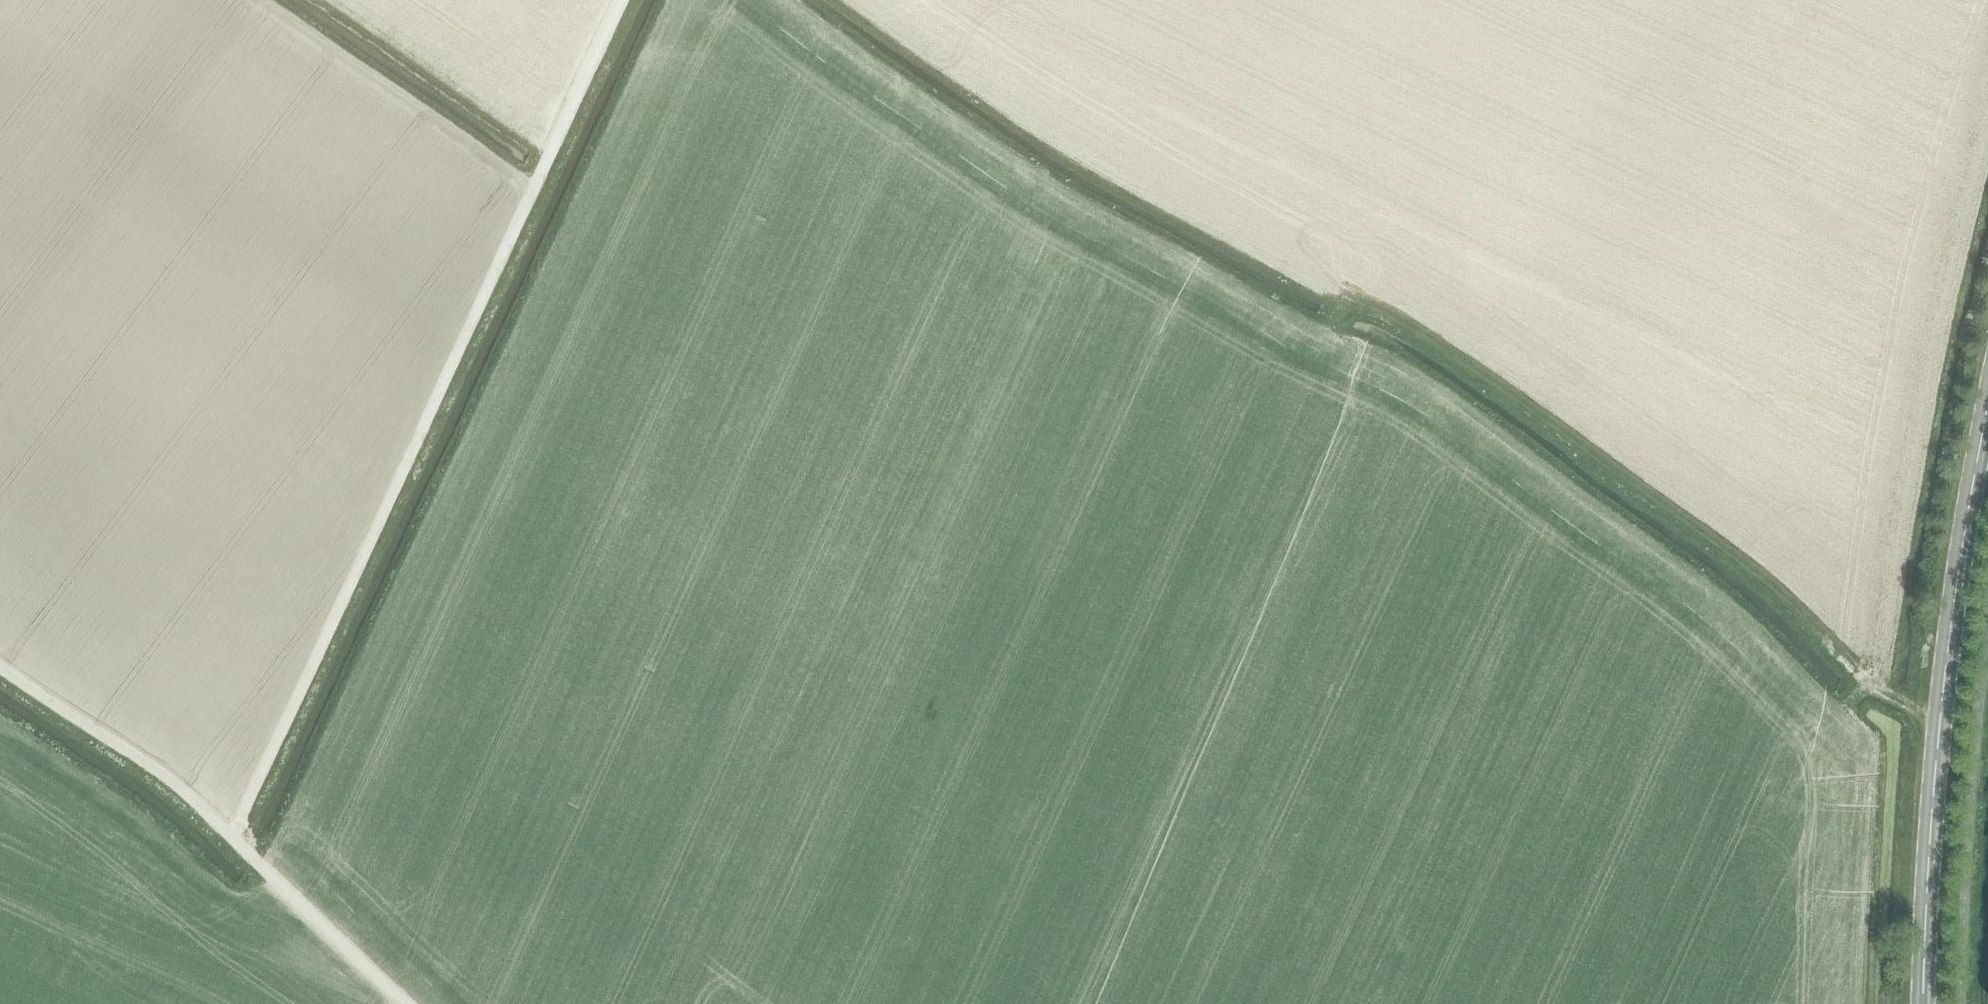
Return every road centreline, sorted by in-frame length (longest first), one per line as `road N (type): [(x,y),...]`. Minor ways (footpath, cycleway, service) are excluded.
road 1 (secondary): [(1927,1003),(1934,802),(1963,509),(1987,389)]

